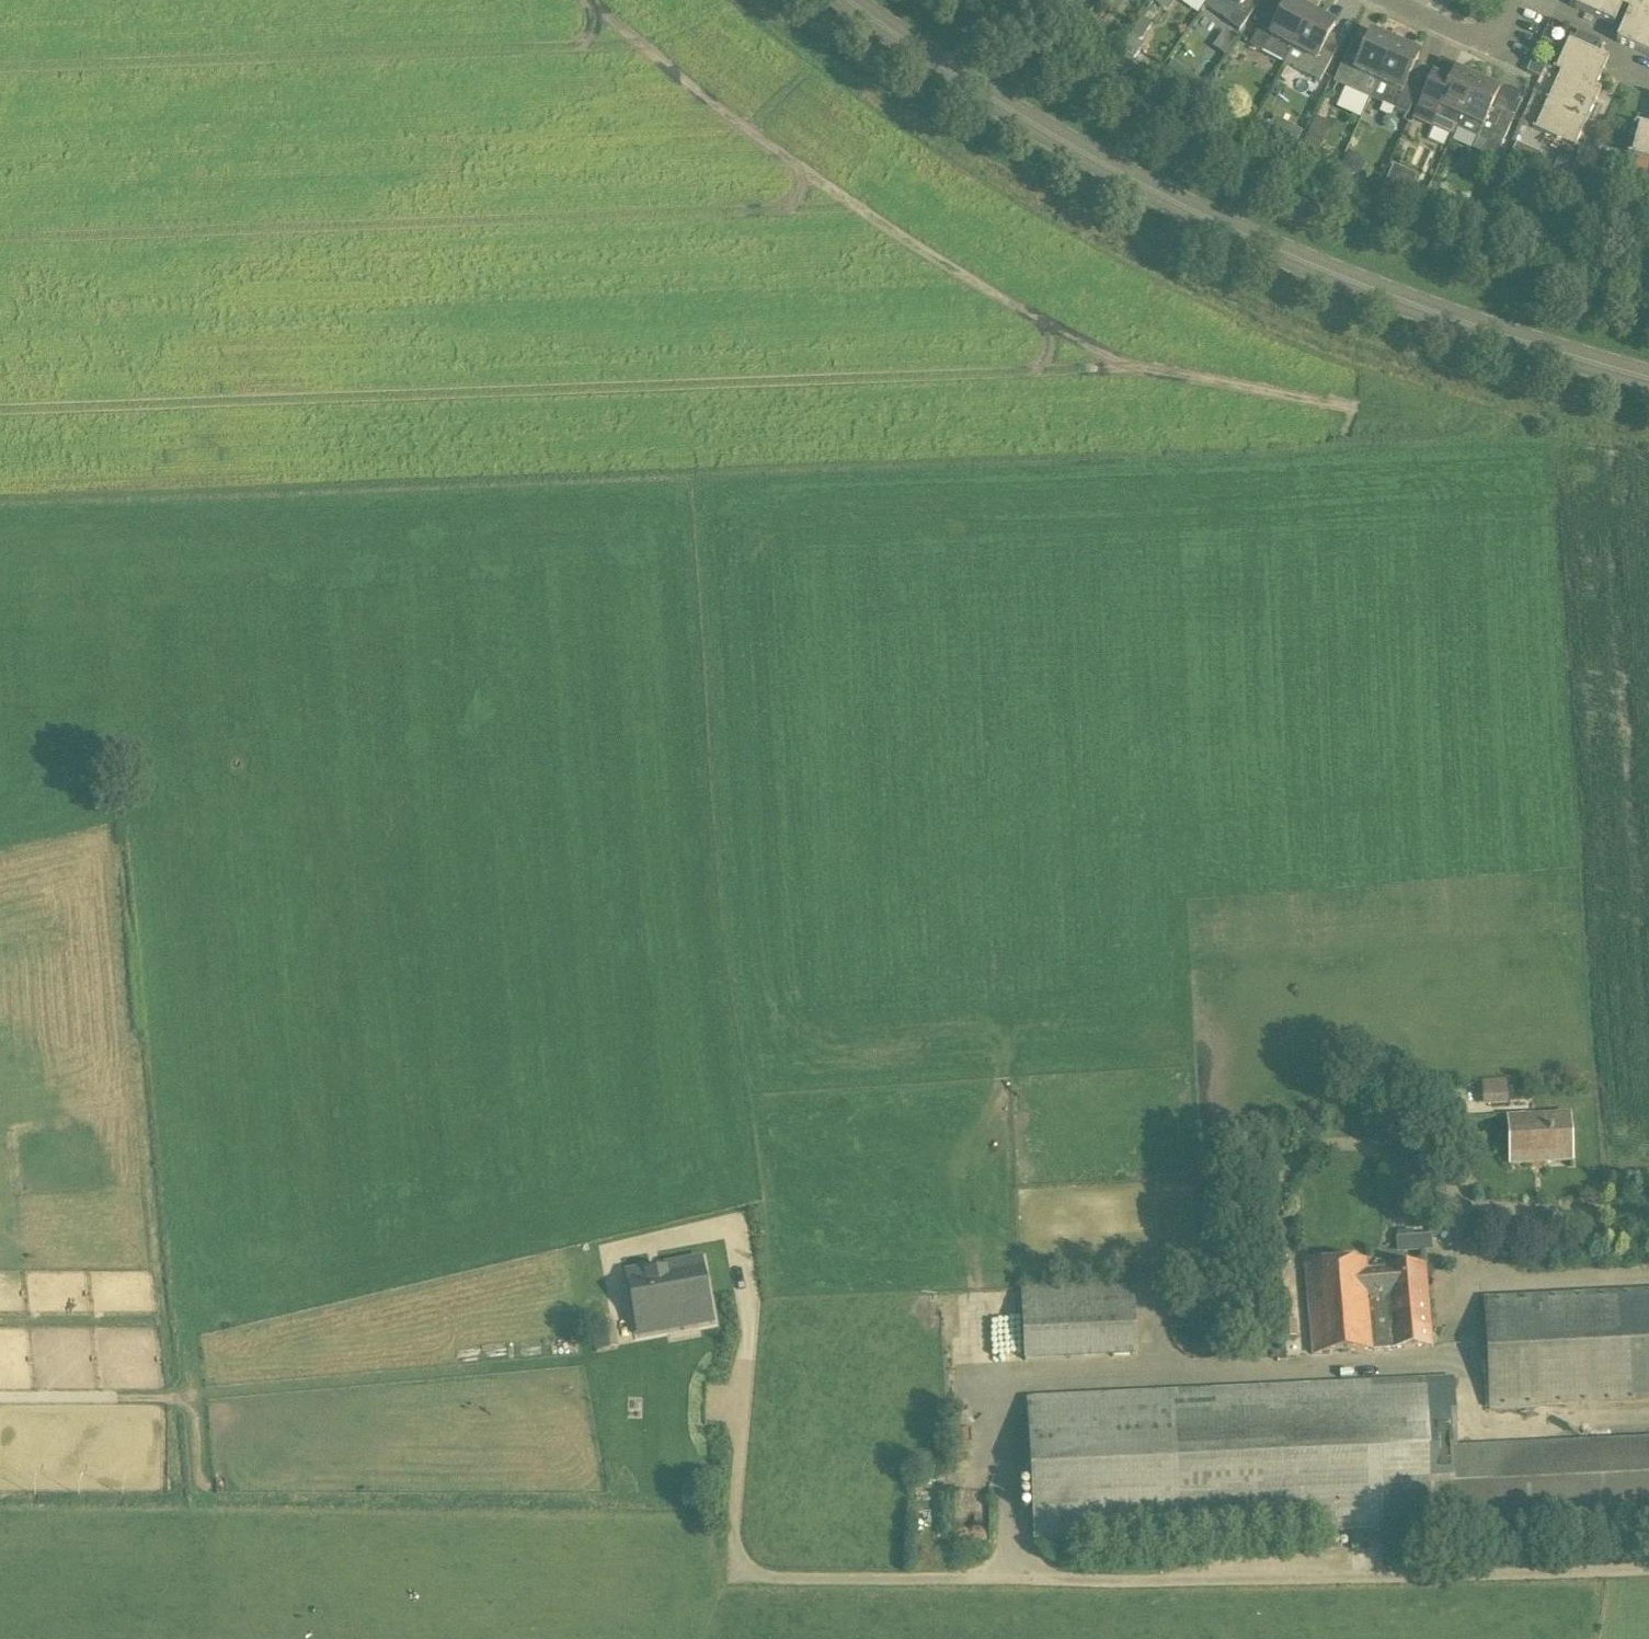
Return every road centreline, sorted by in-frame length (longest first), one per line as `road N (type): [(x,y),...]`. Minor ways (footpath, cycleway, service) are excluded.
road 1 (unclassified): [(1648,1573),(763,1579),(743,1563),(736,1539),(757,1326),(756,1251)]
road 2 (primary): [(1648,380),(1484,331),(1317,269),(1129,180),(968,85),(846,0)]
road 3 (residential): [(1509,0),(1493,40),(1392,0)]

